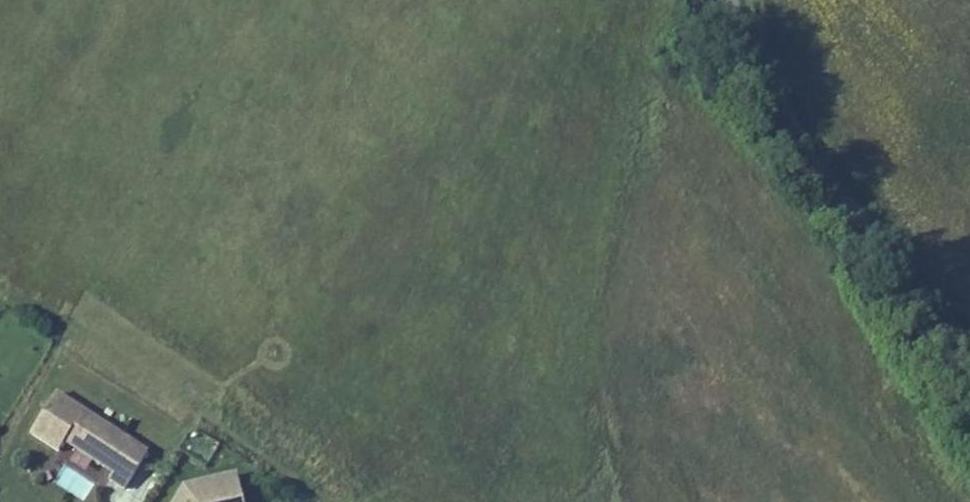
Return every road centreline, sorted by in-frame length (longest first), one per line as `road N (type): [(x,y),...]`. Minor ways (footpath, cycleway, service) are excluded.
road 1 (unclassified): [(731,0),(776,100),(969,374)]

